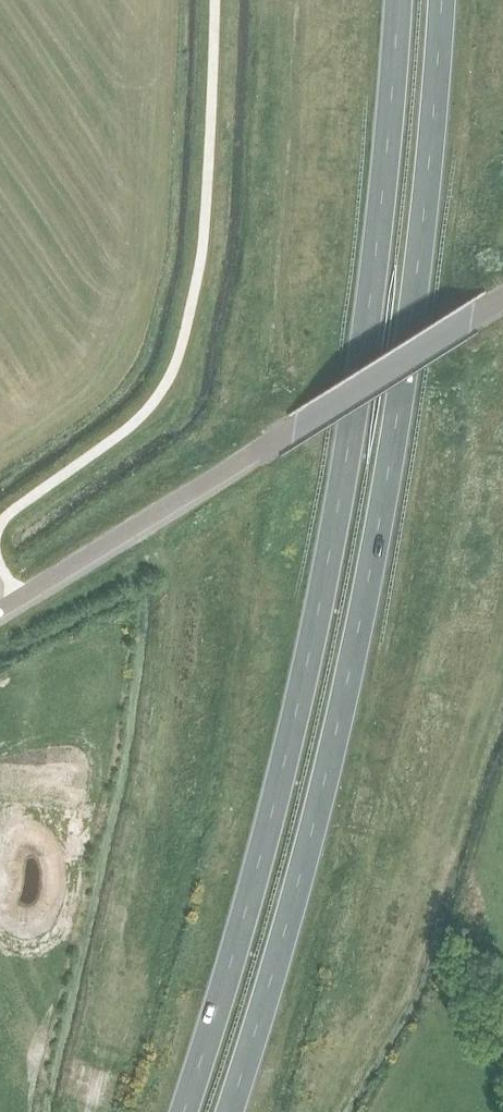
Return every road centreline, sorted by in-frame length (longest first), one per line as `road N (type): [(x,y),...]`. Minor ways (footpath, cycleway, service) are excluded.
road 1 (trunk): [(400,0),(344,478),(268,835),(184,1111)]
road 2 (trunk): [(230,1111),(309,843),(387,480),(411,328),(443,0)]
road 3 (tertiary): [(0,608),(502,298)]

